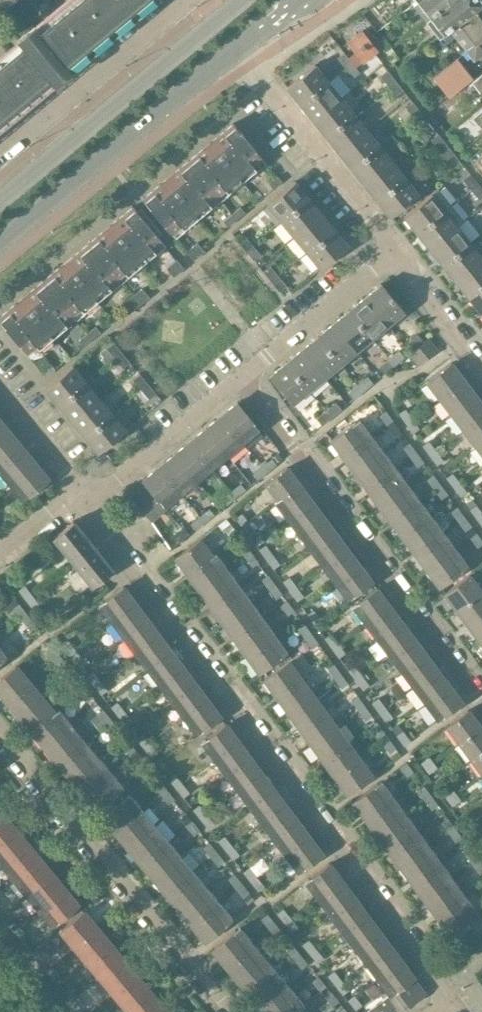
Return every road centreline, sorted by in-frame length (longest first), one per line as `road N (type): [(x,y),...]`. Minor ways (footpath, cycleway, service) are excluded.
road 1 (residential): [(449,999),(80,492)]
road 2 (residential): [(241,378),(481,704)]
road 3 (residential): [(231,1011),(0,733)]
road 4 (tertiary): [(0,244),(238,51)]
road 5 (residential): [(394,252),(238,51)]
road 6 (tertiary): [(244,0),(74,139)]
road 7 (residential): [(80,492),(121,476),(241,378)]
road 8 (residential): [(241,378),(394,252)]
road 9 (residential): [(188,0),(49,110)]
road 10 (residential): [(481,375),(394,252)]
road 11 (residential): [(80,492),(0,390)]

